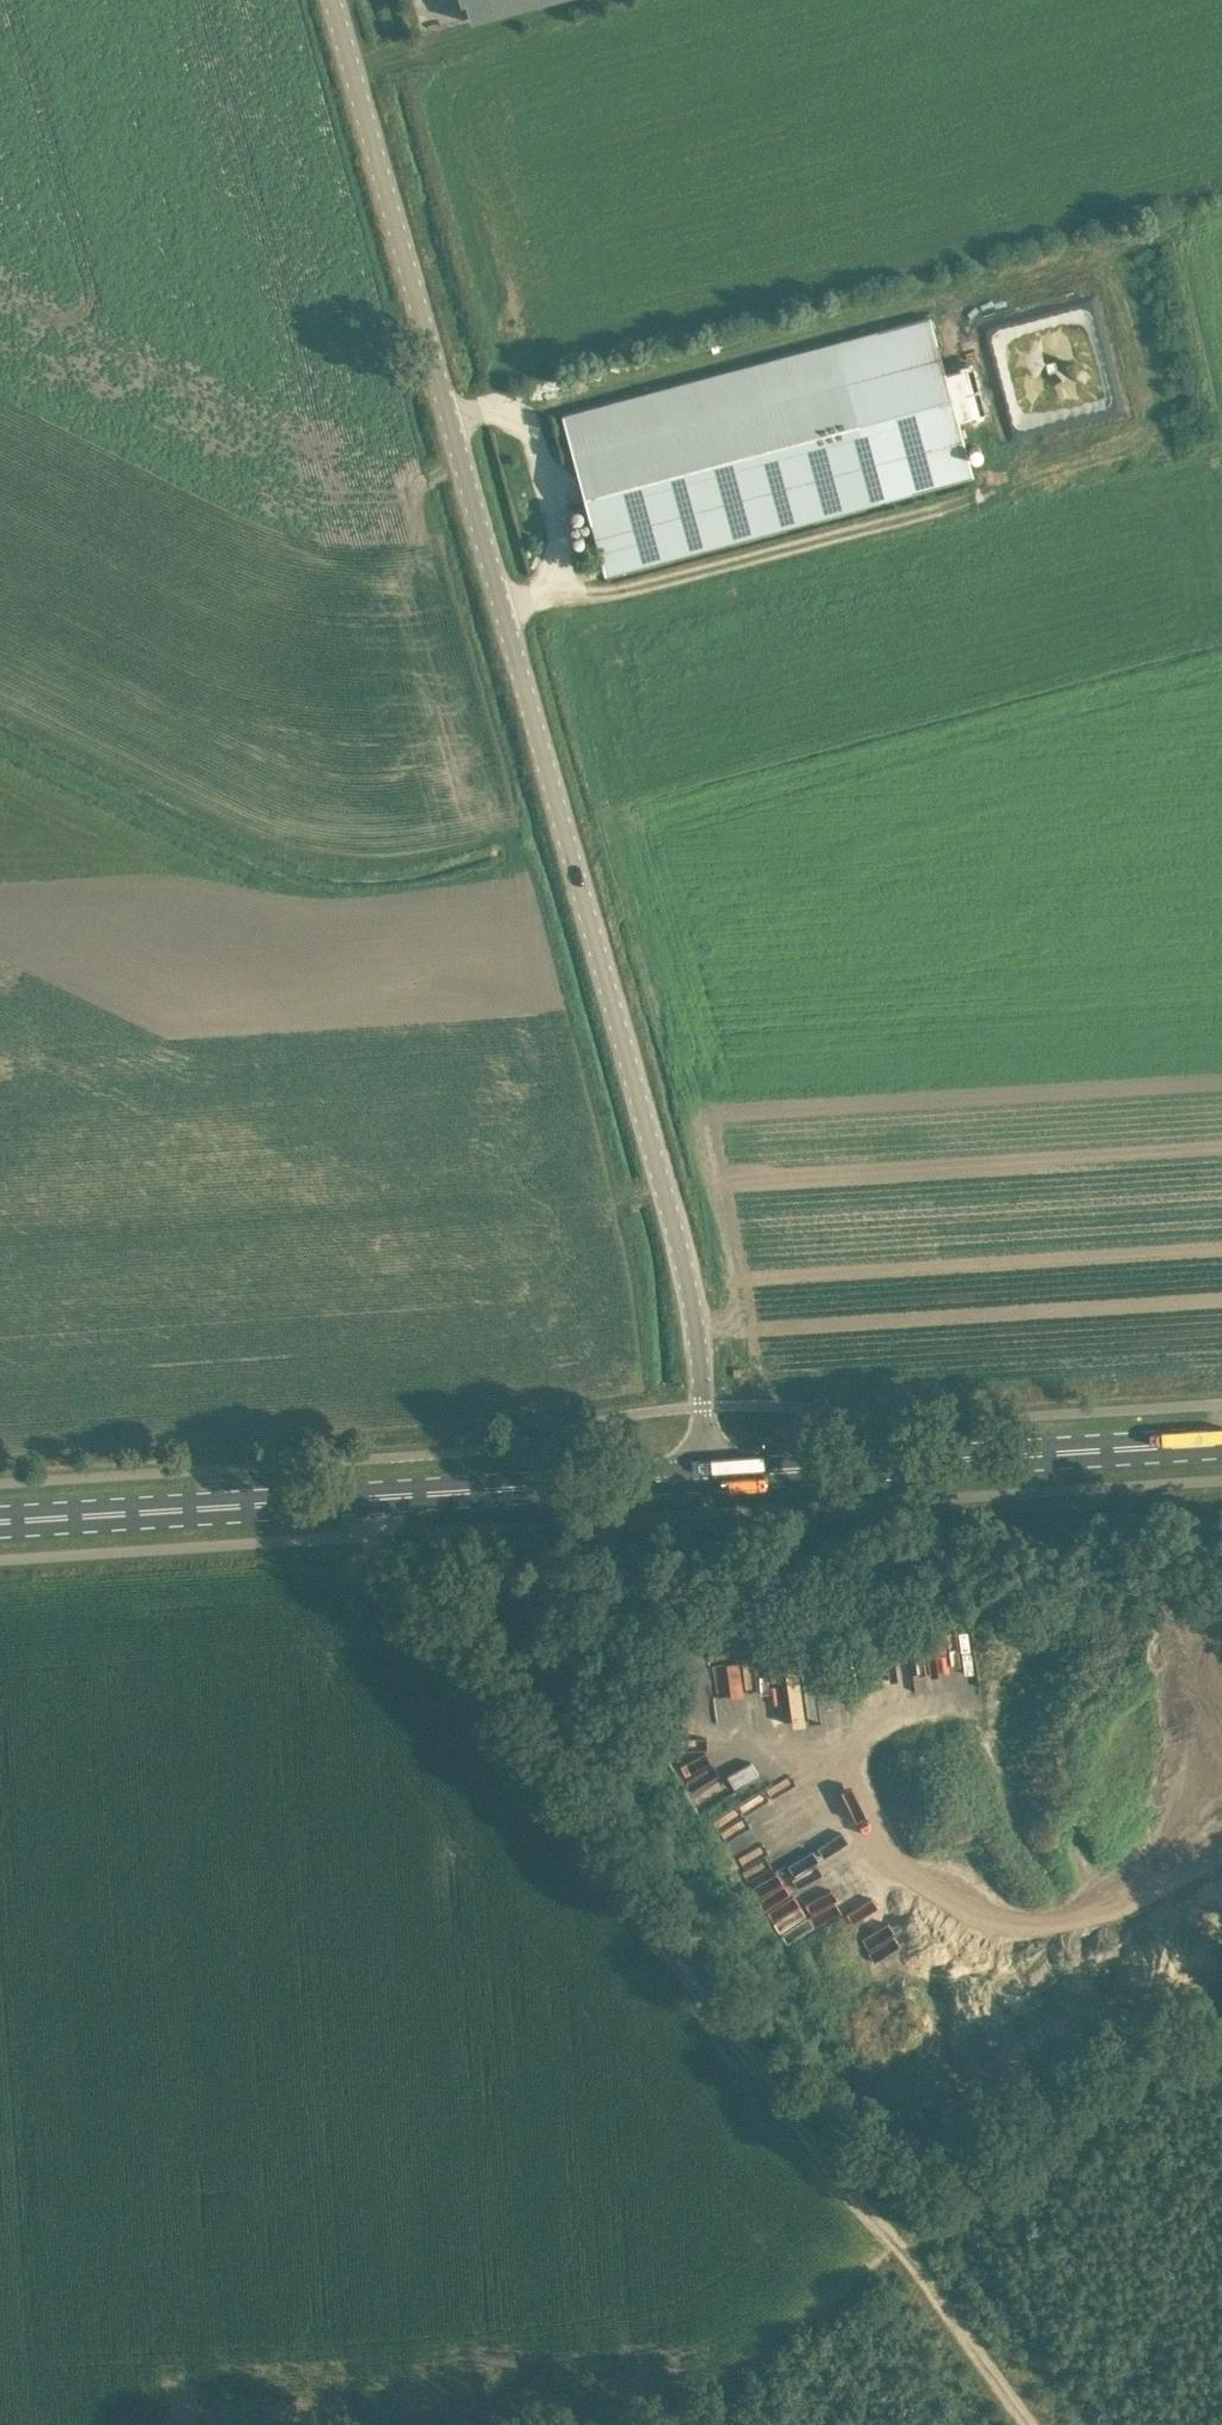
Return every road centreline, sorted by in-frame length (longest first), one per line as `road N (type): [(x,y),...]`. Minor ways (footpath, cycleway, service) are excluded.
road 1 (unclassified): [(707,1473),(699,1338),(685,1261),(334,0)]
road 2 (track): [(380,1494),(385,1571),(1039,2424)]
road 3 (primary): [(707,1473),(0,1519)]
road 4 (primary): [(1221,1441),(707,1473)]

